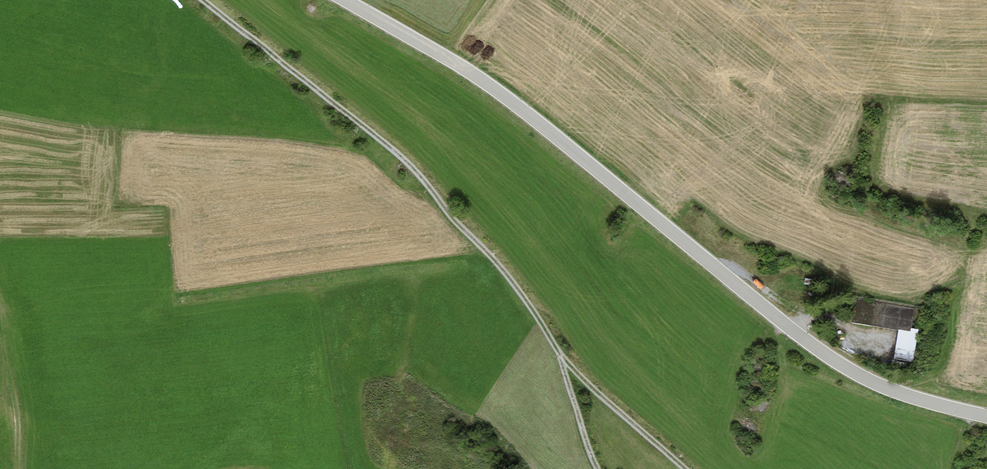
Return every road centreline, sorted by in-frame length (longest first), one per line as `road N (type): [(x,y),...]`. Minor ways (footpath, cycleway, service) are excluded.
road 1 (tertiary): [(348,0),(515,100),(825,353),(898,391),(986,413)]
road 2 (track): [(691,468),(564,360),(530,304),(409,163),(210,0)]
road 3 (track): [(0,314),(22,410),(19,468)]

